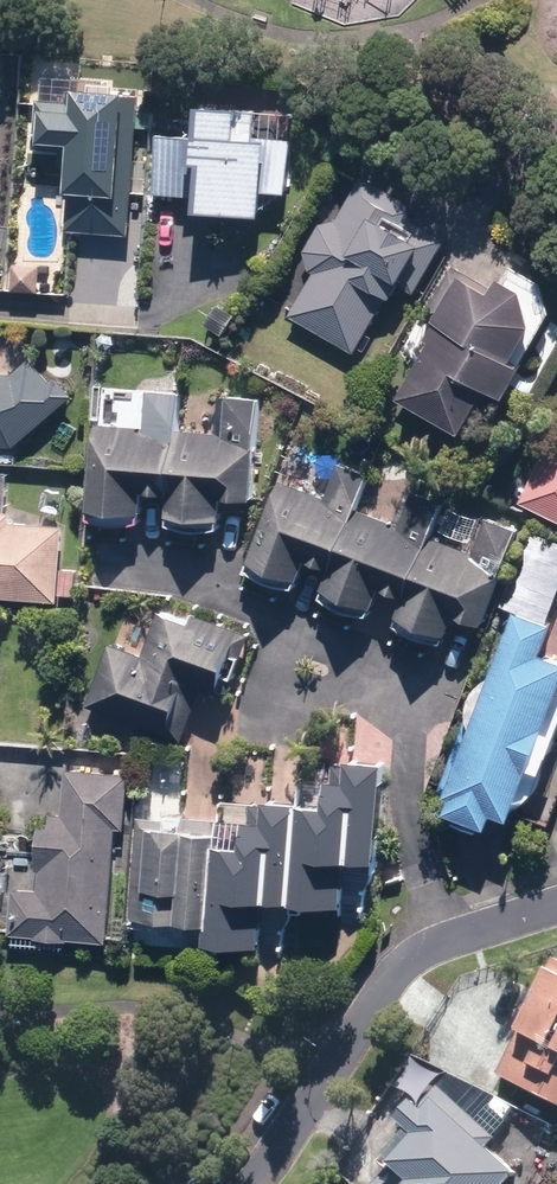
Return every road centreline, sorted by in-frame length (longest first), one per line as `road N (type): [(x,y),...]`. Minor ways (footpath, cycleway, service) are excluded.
road 1 (residential): [(227,1183),(323,1076),(388,979),(428,944),(556,902)]

